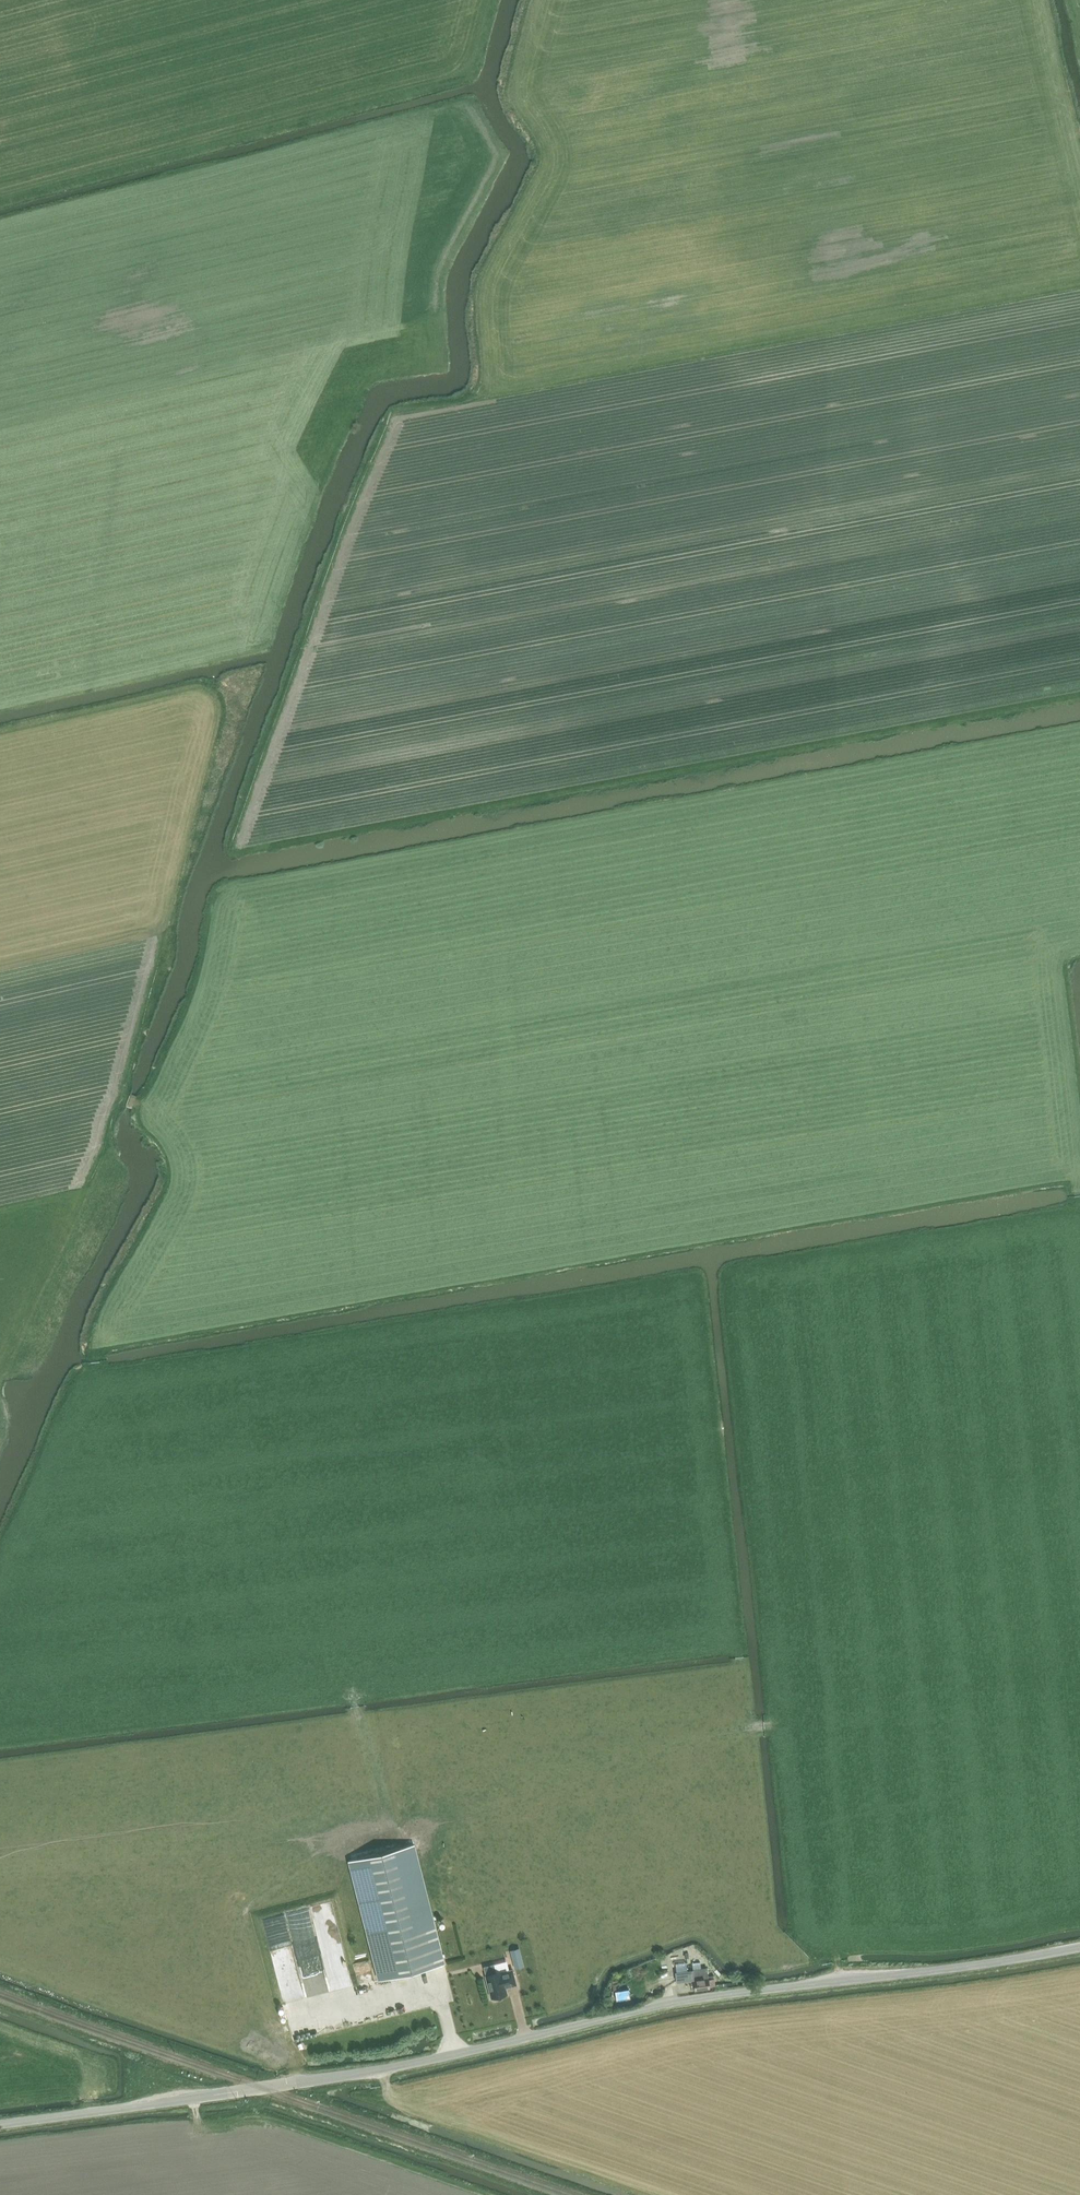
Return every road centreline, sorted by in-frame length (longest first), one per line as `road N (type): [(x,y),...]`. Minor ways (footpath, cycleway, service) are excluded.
road 1 (tertiary): [(0,2125),(473,2051),(700,1999),(1079,1948)]

